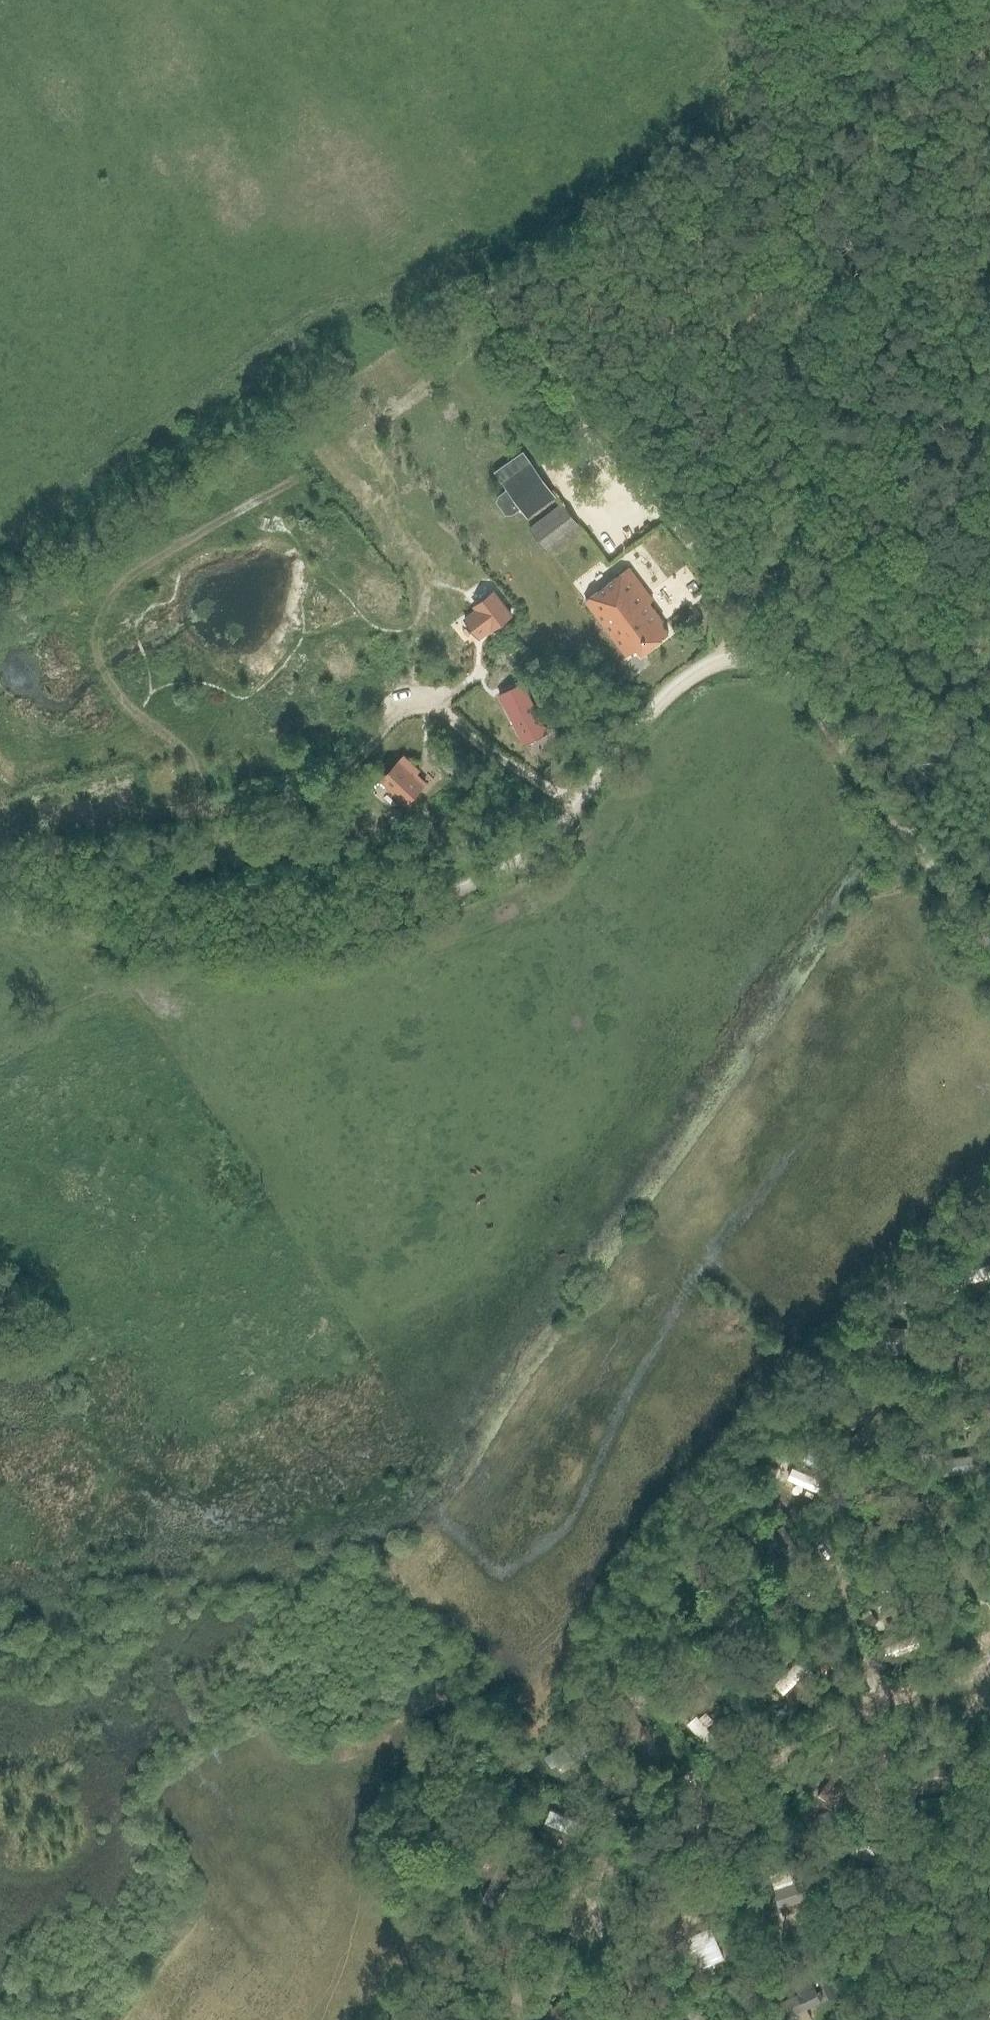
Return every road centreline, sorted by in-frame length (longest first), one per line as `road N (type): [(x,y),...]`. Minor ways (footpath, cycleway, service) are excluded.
road 1 (track): [(0,916),(163,959),(318,944),(412,917),(517,868),(560,834),(659,705),(691,677),(742,656),(776,665),(799,687),(989,940)]
road 2 (track): [(742,656),(739,600),(875,418),(989,347)]

